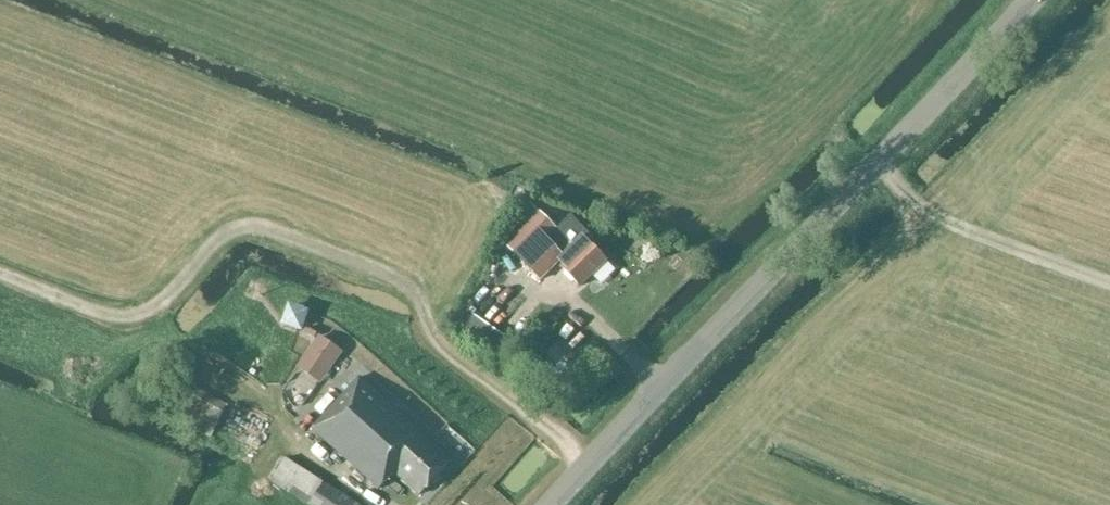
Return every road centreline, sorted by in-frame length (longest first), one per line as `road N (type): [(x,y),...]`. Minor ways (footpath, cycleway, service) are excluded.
road 1 (tertiary): [(550,504),(1018,0)]
road 2 (track): [(1109,283),(925,212),(876,154)]

